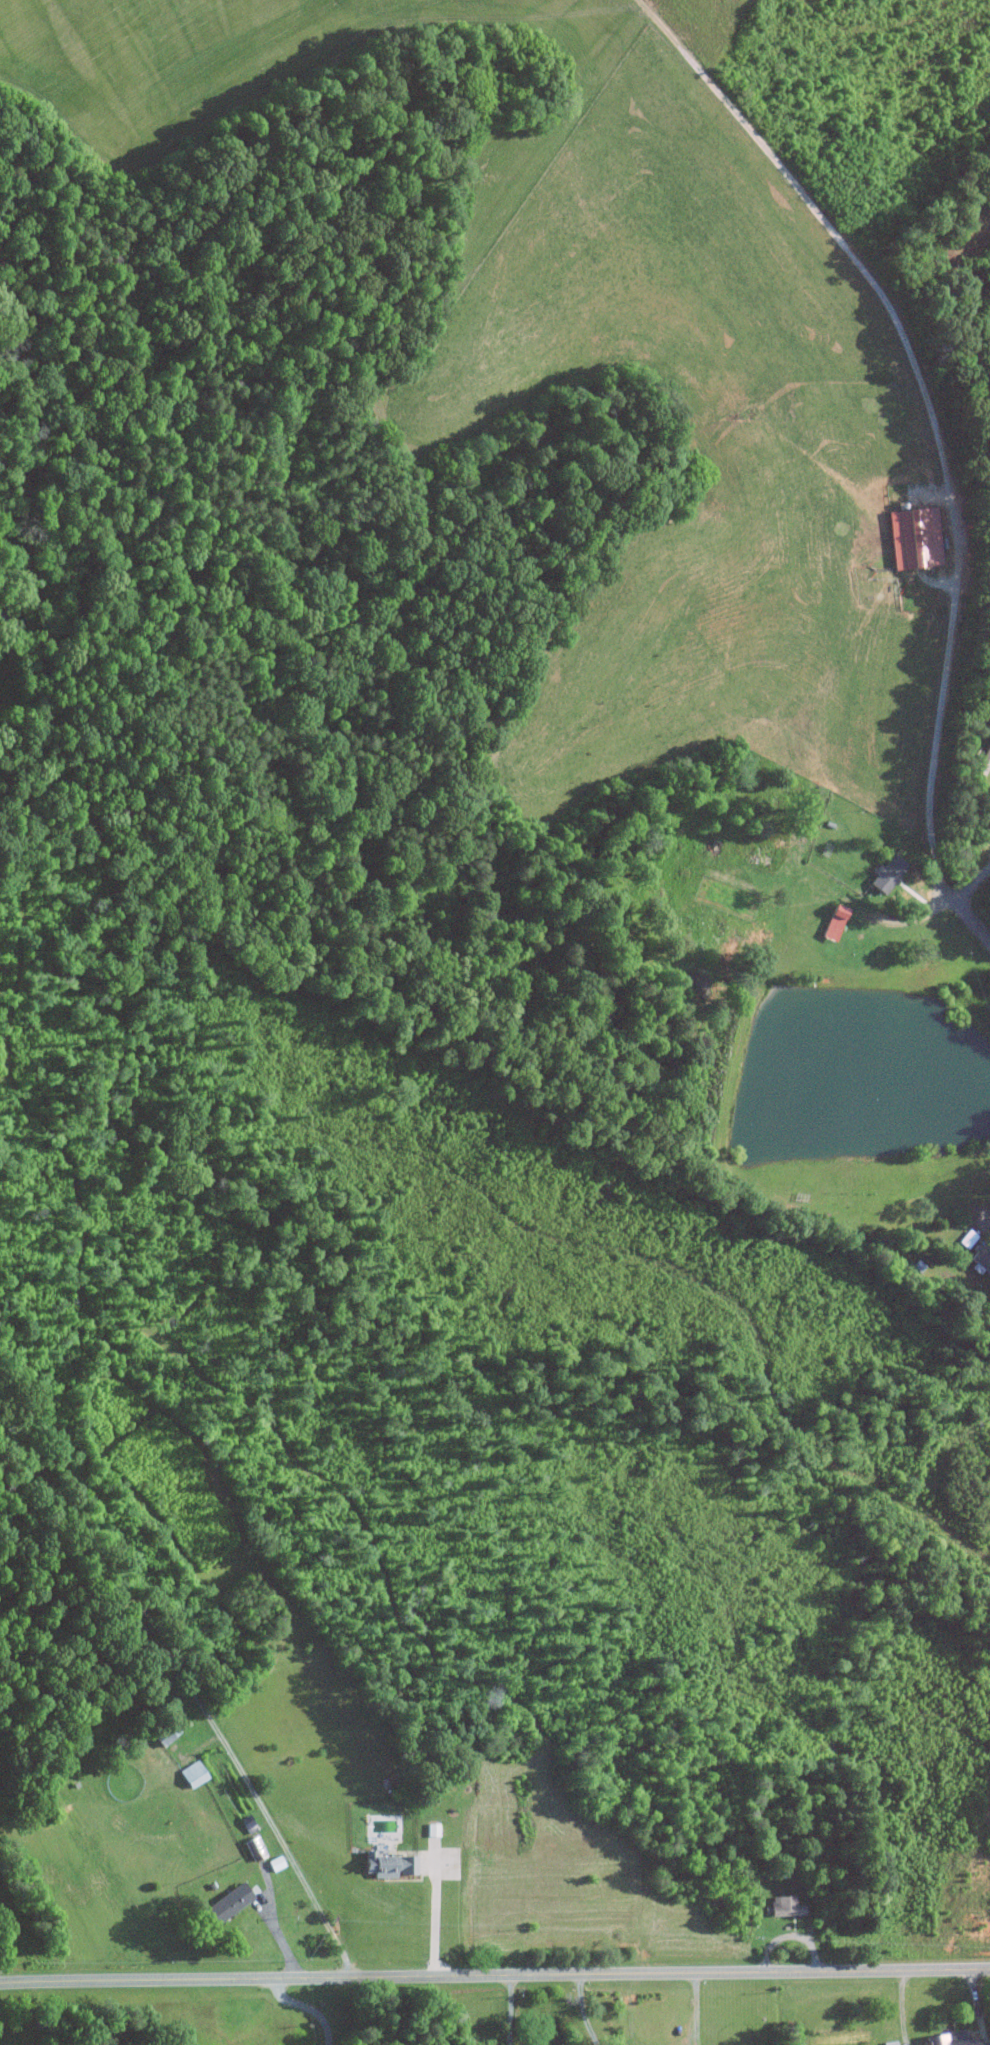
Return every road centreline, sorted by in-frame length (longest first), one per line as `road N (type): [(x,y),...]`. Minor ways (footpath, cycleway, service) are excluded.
road 1 (tertiary): [(0,1986),(989,1969)]

